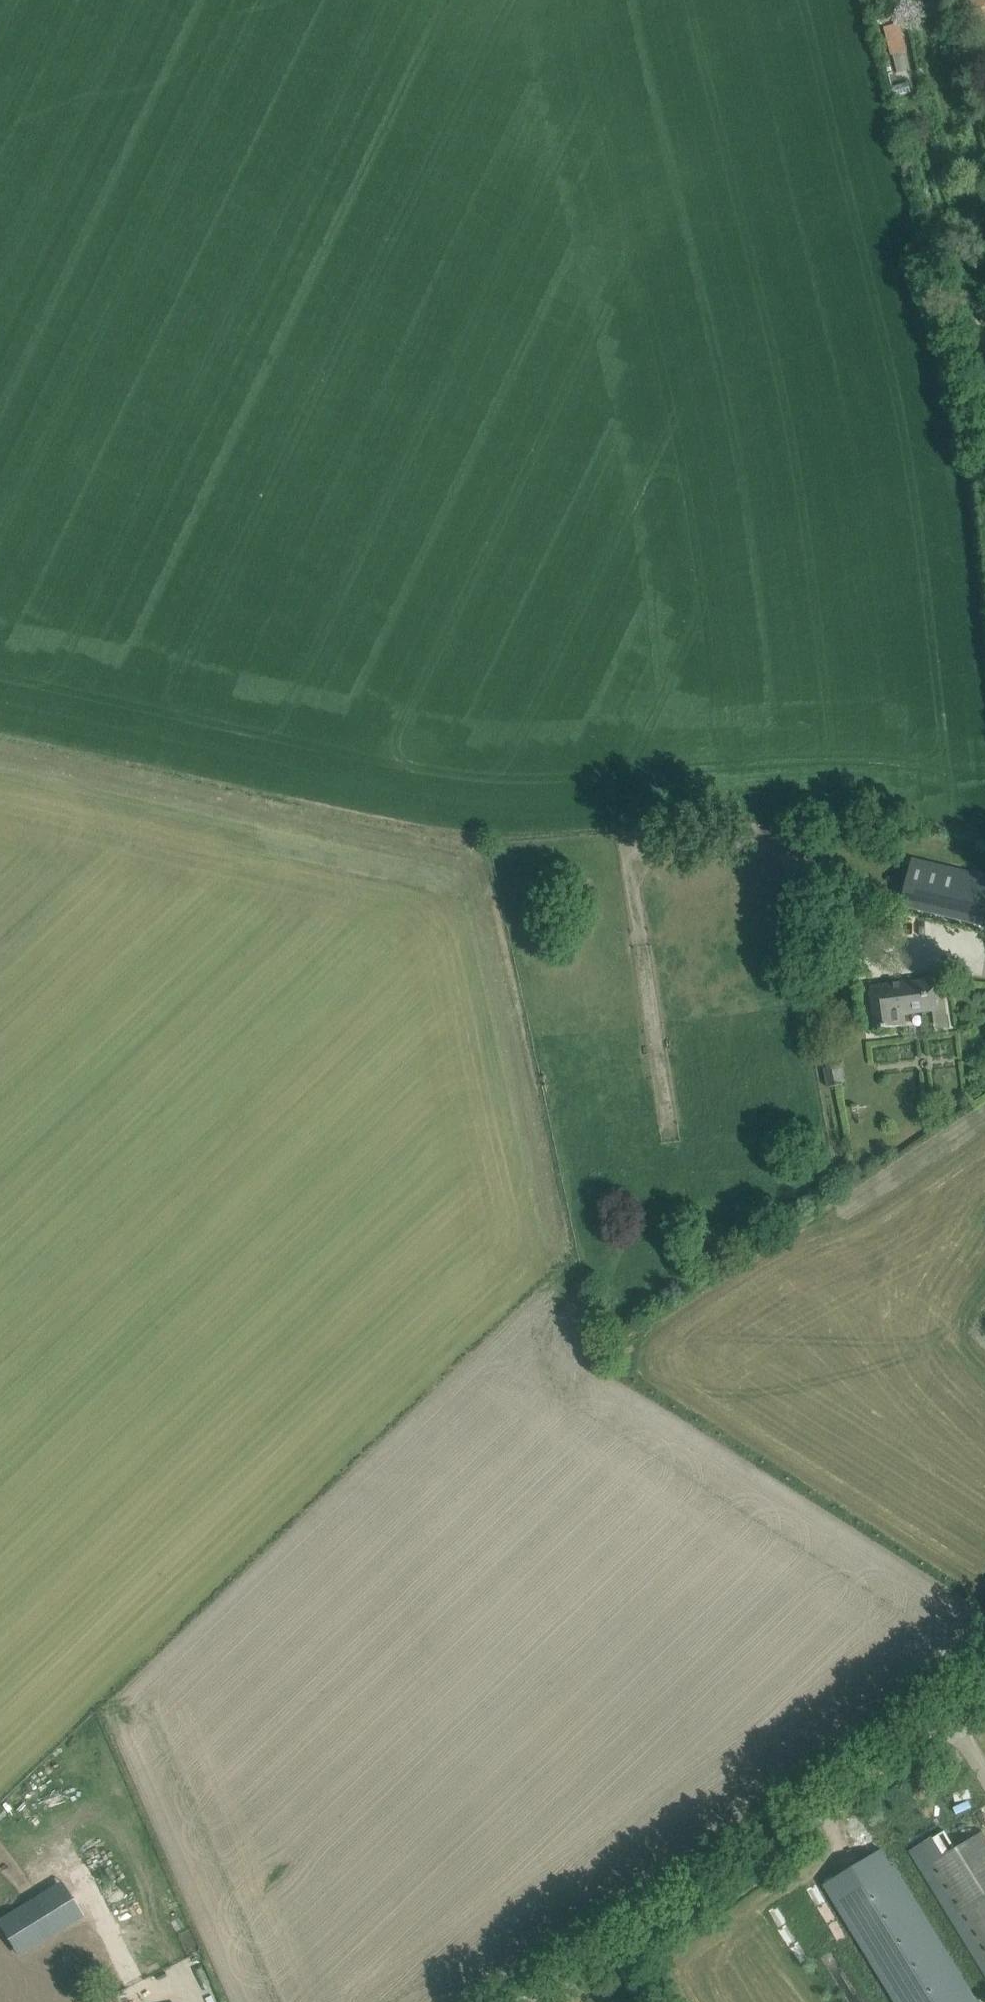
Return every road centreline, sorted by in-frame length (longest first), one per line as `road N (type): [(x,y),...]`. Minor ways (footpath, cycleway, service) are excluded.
road 1 (unclassified): [(984,1696),(767,1858),(547,2001)]

